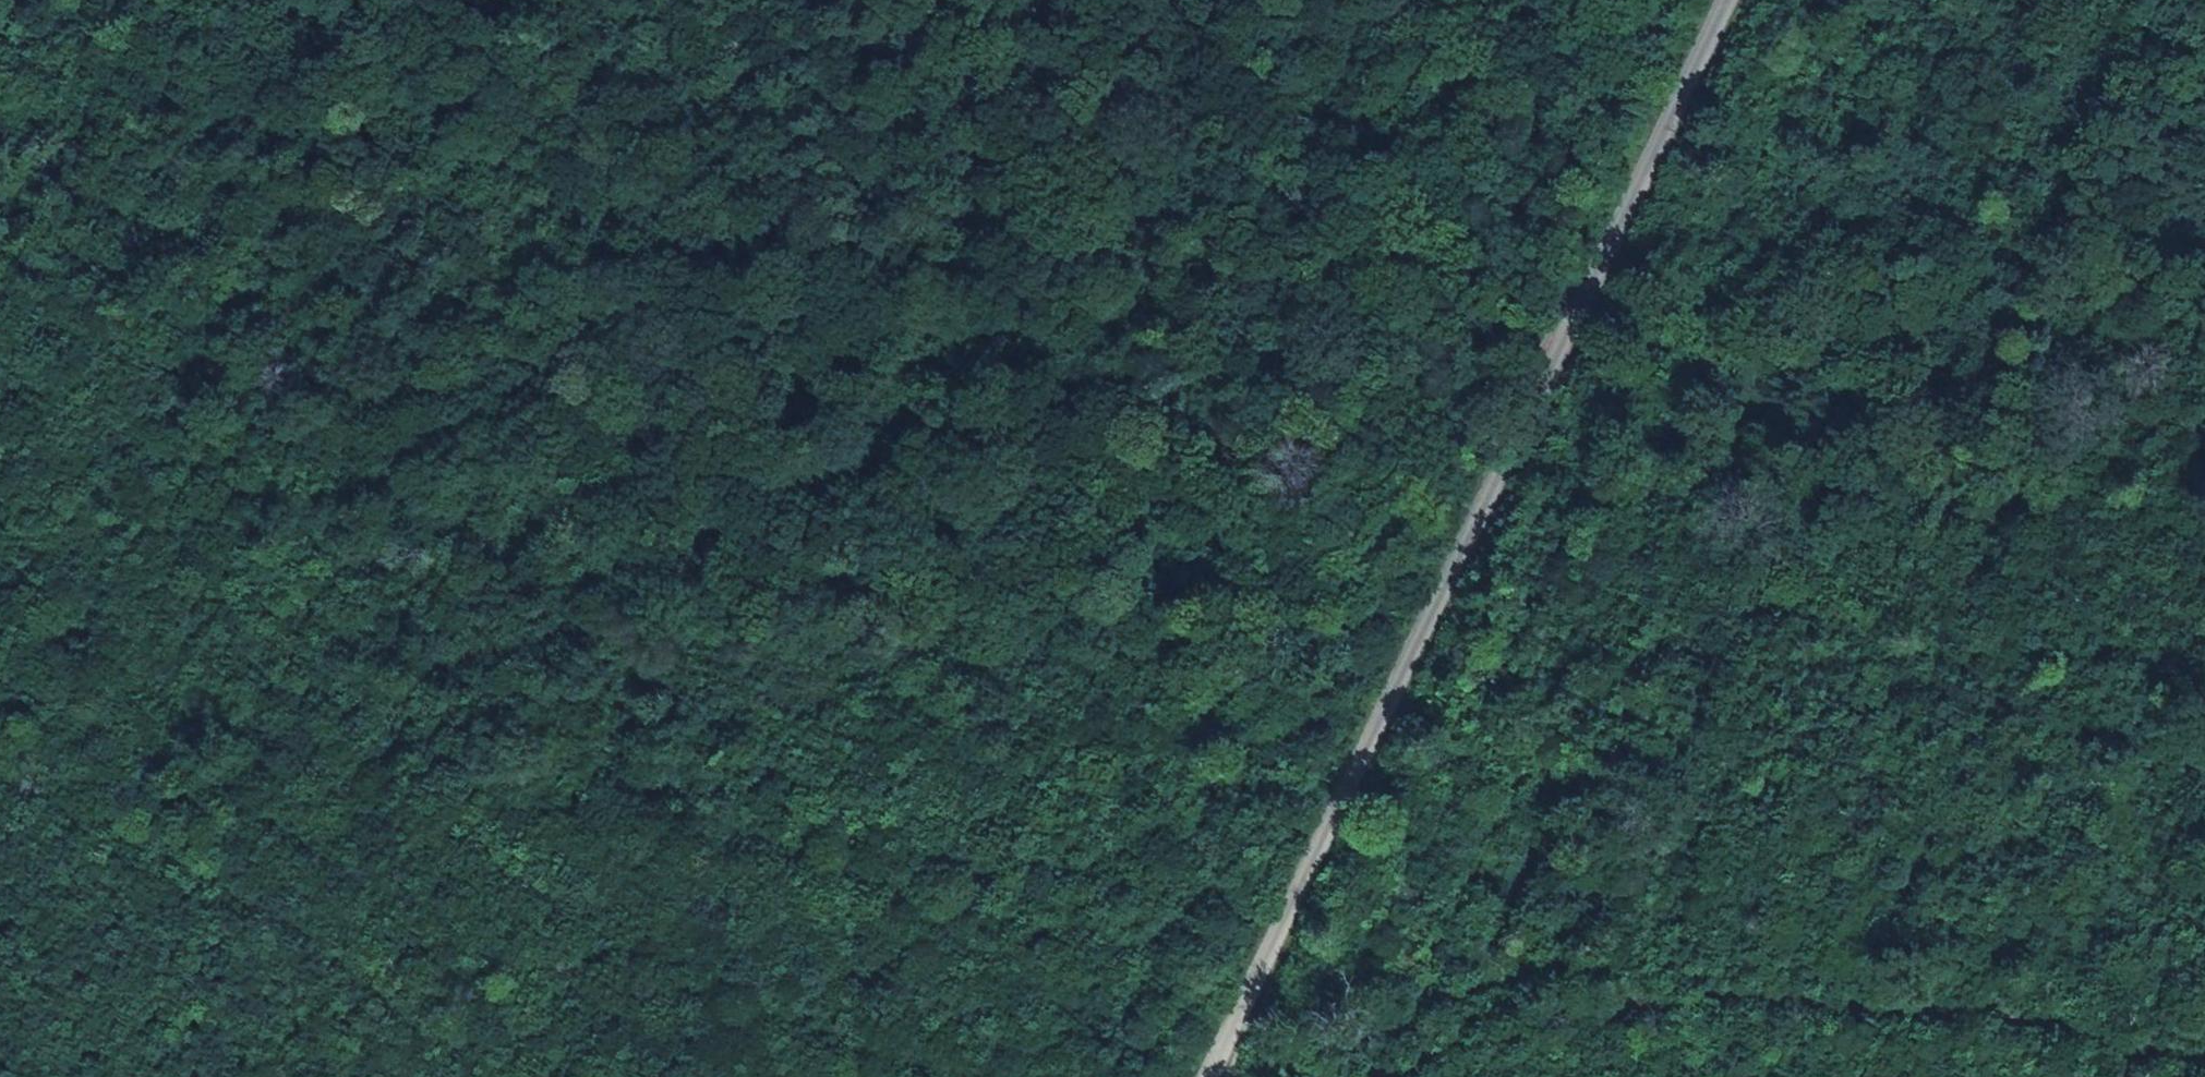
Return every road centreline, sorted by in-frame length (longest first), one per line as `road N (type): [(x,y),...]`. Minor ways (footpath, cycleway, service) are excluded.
road 1 (unclassified): [(1731,0),(1213,1076)]

